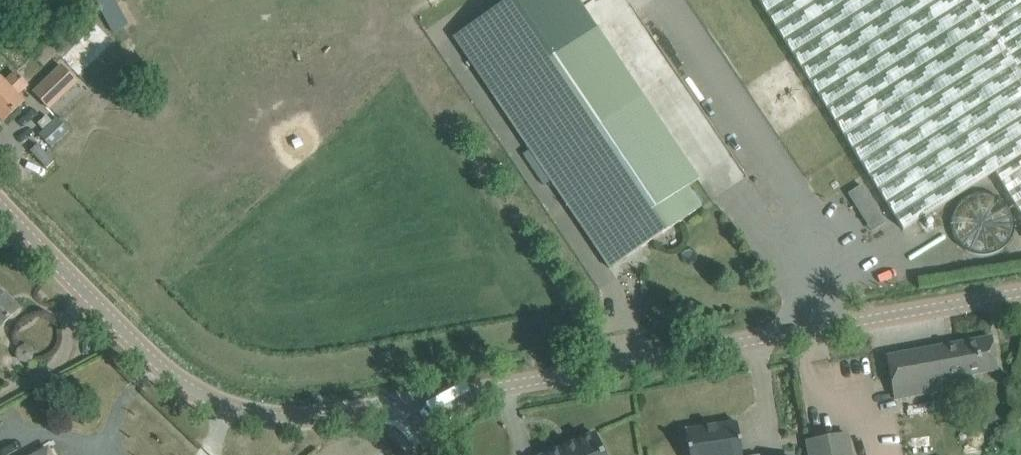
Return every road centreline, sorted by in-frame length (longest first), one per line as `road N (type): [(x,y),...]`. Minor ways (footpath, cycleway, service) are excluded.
road 1 (tertiary): [(1020,293),(419,402)]
road 2 (tertiary): [(419,402),(292,418),(218,402),(185,385),(122,329),(0,202)]

